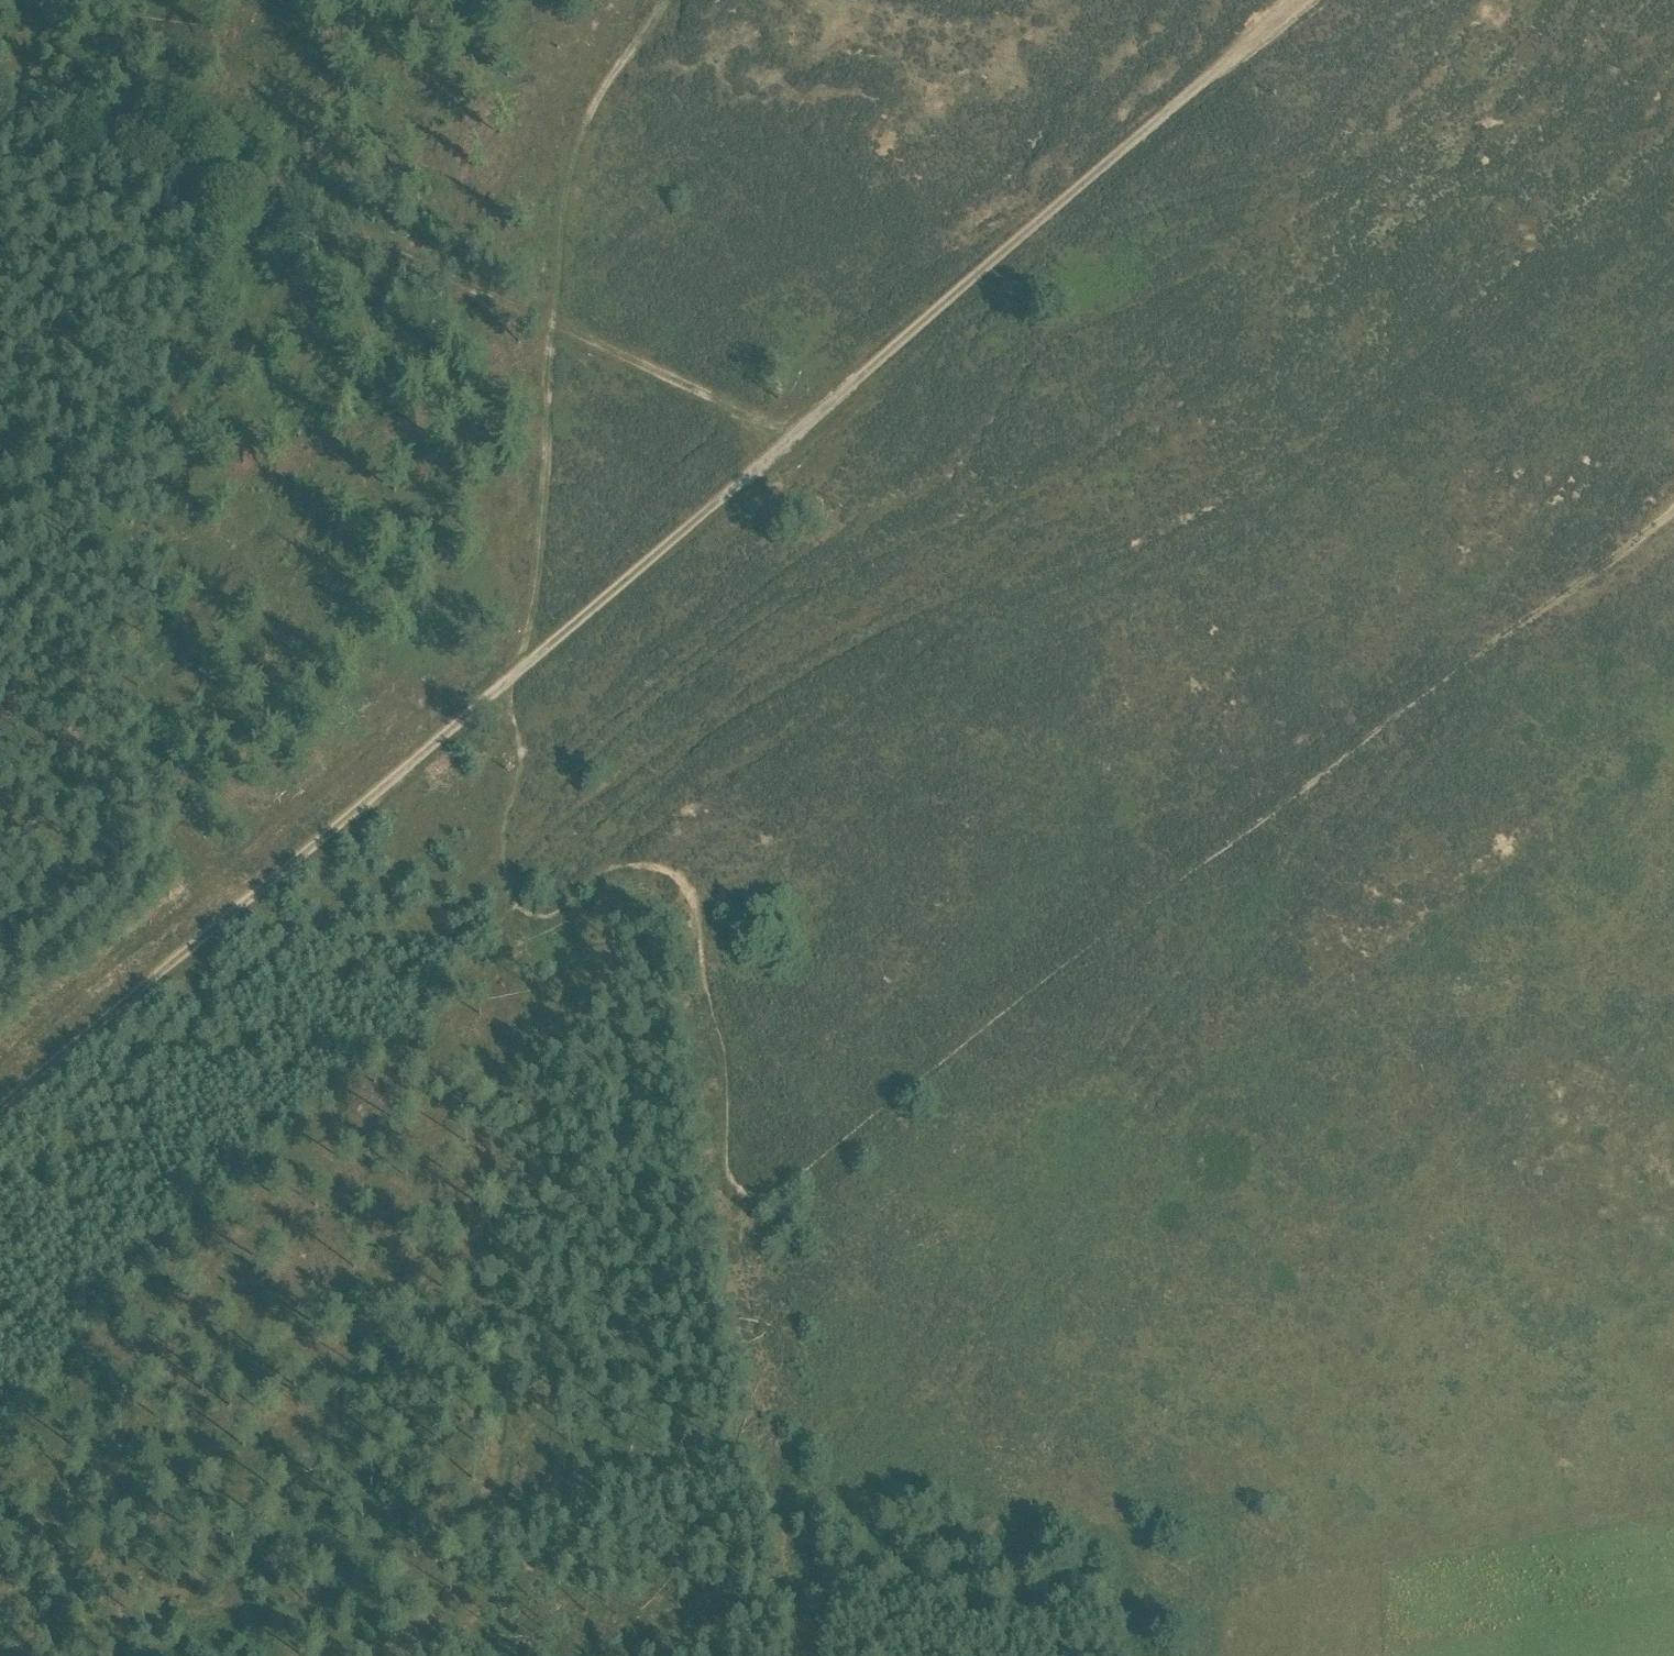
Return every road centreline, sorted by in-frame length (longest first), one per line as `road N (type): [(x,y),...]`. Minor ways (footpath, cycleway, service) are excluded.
road 1 (track): [(1301,0),(0,1102)]
road 2 (track): [(555,325),(0,80)]
road 3 (track): [(555,325),(514,713)]
road 4 (track): [(0,621),(218,917)]
road 5 (track): [(555,325),(789,433)]

